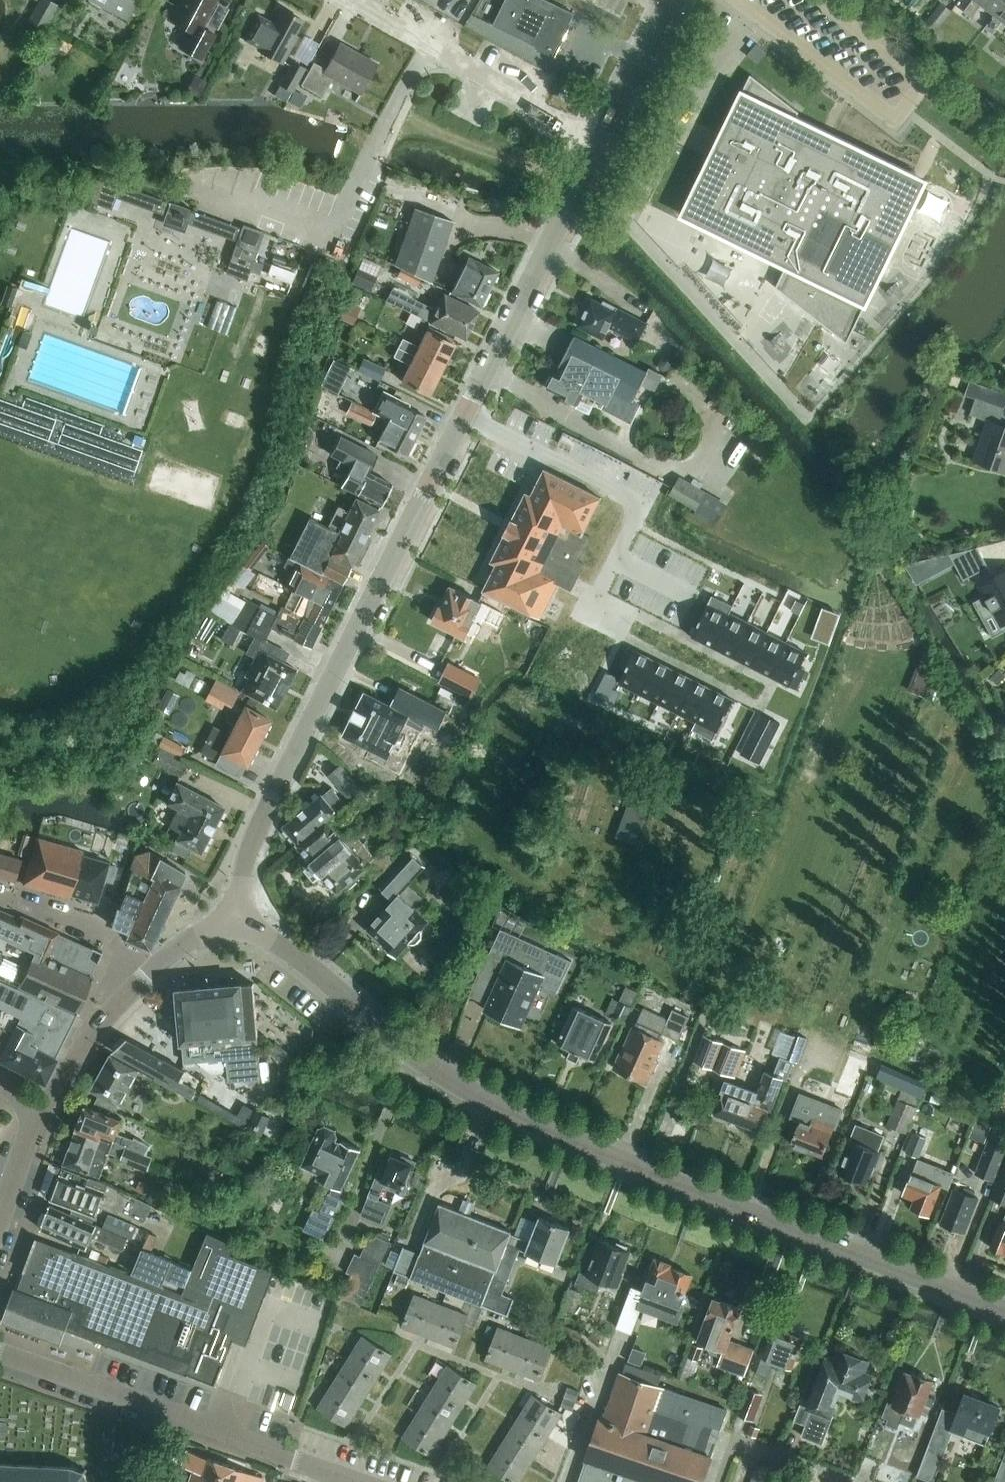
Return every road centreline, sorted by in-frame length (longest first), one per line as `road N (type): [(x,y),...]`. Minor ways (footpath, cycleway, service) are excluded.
road 1 (tertiary): [(1004,1307),(548,1129),(391,1036),(282,945),(237,924)]
road 2 (tertiary): [(237,924),(244,873),(273,792),(466,411)]
road 3 (unclassified): [(365,1481),(0,1351)]
road 4 (residential): [(626,628),(595,613),(646,495),(466,411)]
road 5 (residential): [(209,188),(332,230),(430,43)]
road 6 (tertiary): [(466,411),(599,143)]
road 7 (residential): [(599,143),(430,43)]
road 8 (tertiary): [(42,1114),(113,1002),(146,977)]
road 9 (residential): [(0,893),(81,920),(146,977)]
road 10 (tertiary): [(599,143),(672,0)]

